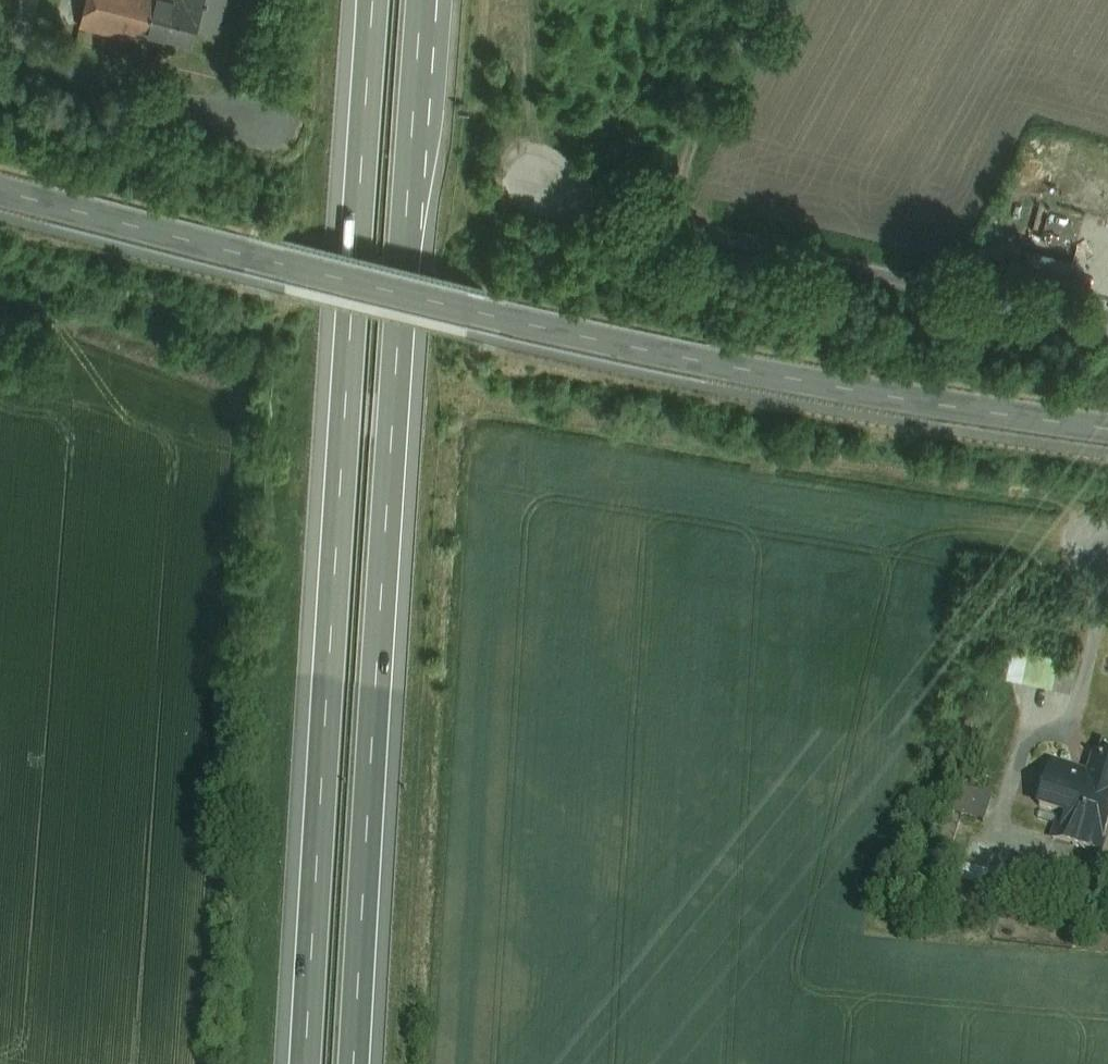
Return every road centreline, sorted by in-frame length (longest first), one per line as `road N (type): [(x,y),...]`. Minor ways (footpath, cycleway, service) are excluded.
road 1 (tertiary): [(0,184),(692,347),(1107,420)]
road 2 (motorway): [(358,1063),(424,0)]
road 3 (motorway): [(374,0),(310,1063)]
road 4 (track): [(766,0),(647,213),(1107,327)]
road 5 (residential): [(0,63),(263,118)]

